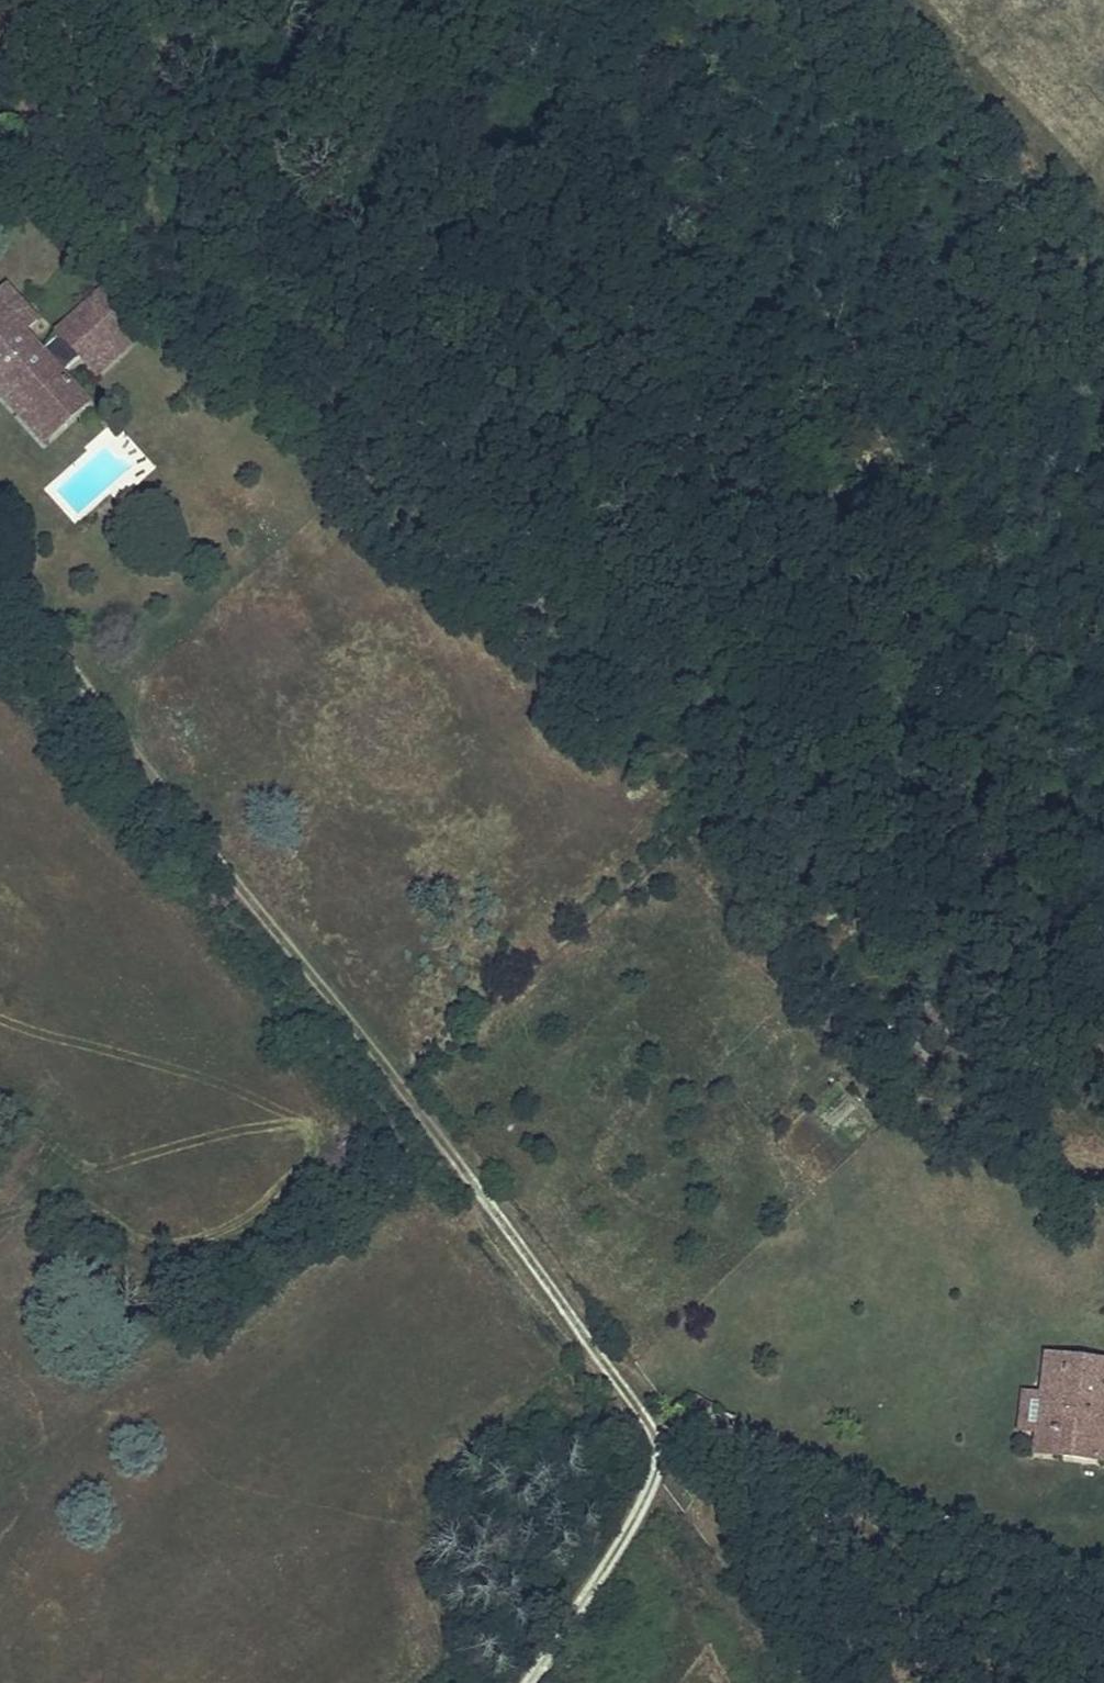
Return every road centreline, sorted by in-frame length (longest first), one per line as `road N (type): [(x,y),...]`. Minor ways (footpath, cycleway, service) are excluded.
road 1 (track): [(516,1682),(635,1502),(654,1458),(642,1406),(395,1072),(0,583)]

